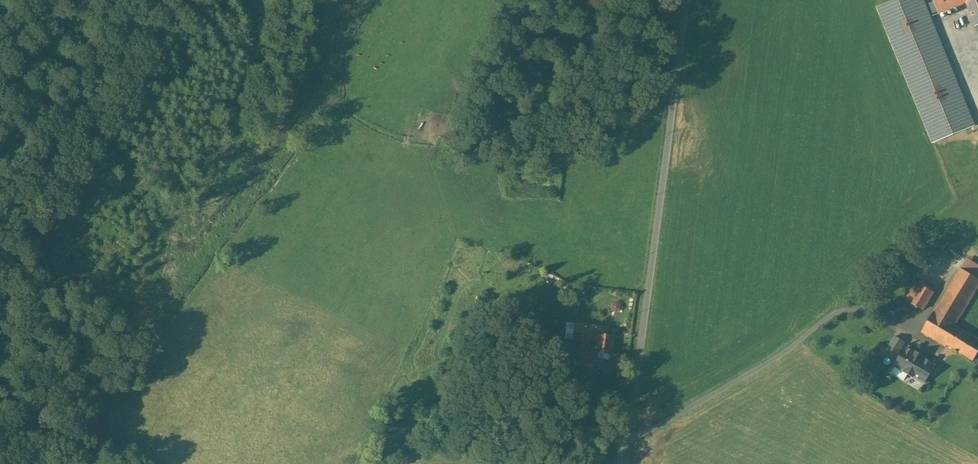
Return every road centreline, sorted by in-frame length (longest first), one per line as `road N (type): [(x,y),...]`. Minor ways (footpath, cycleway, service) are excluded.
road 1 (unclassified): [(686,0),(621,463)]

